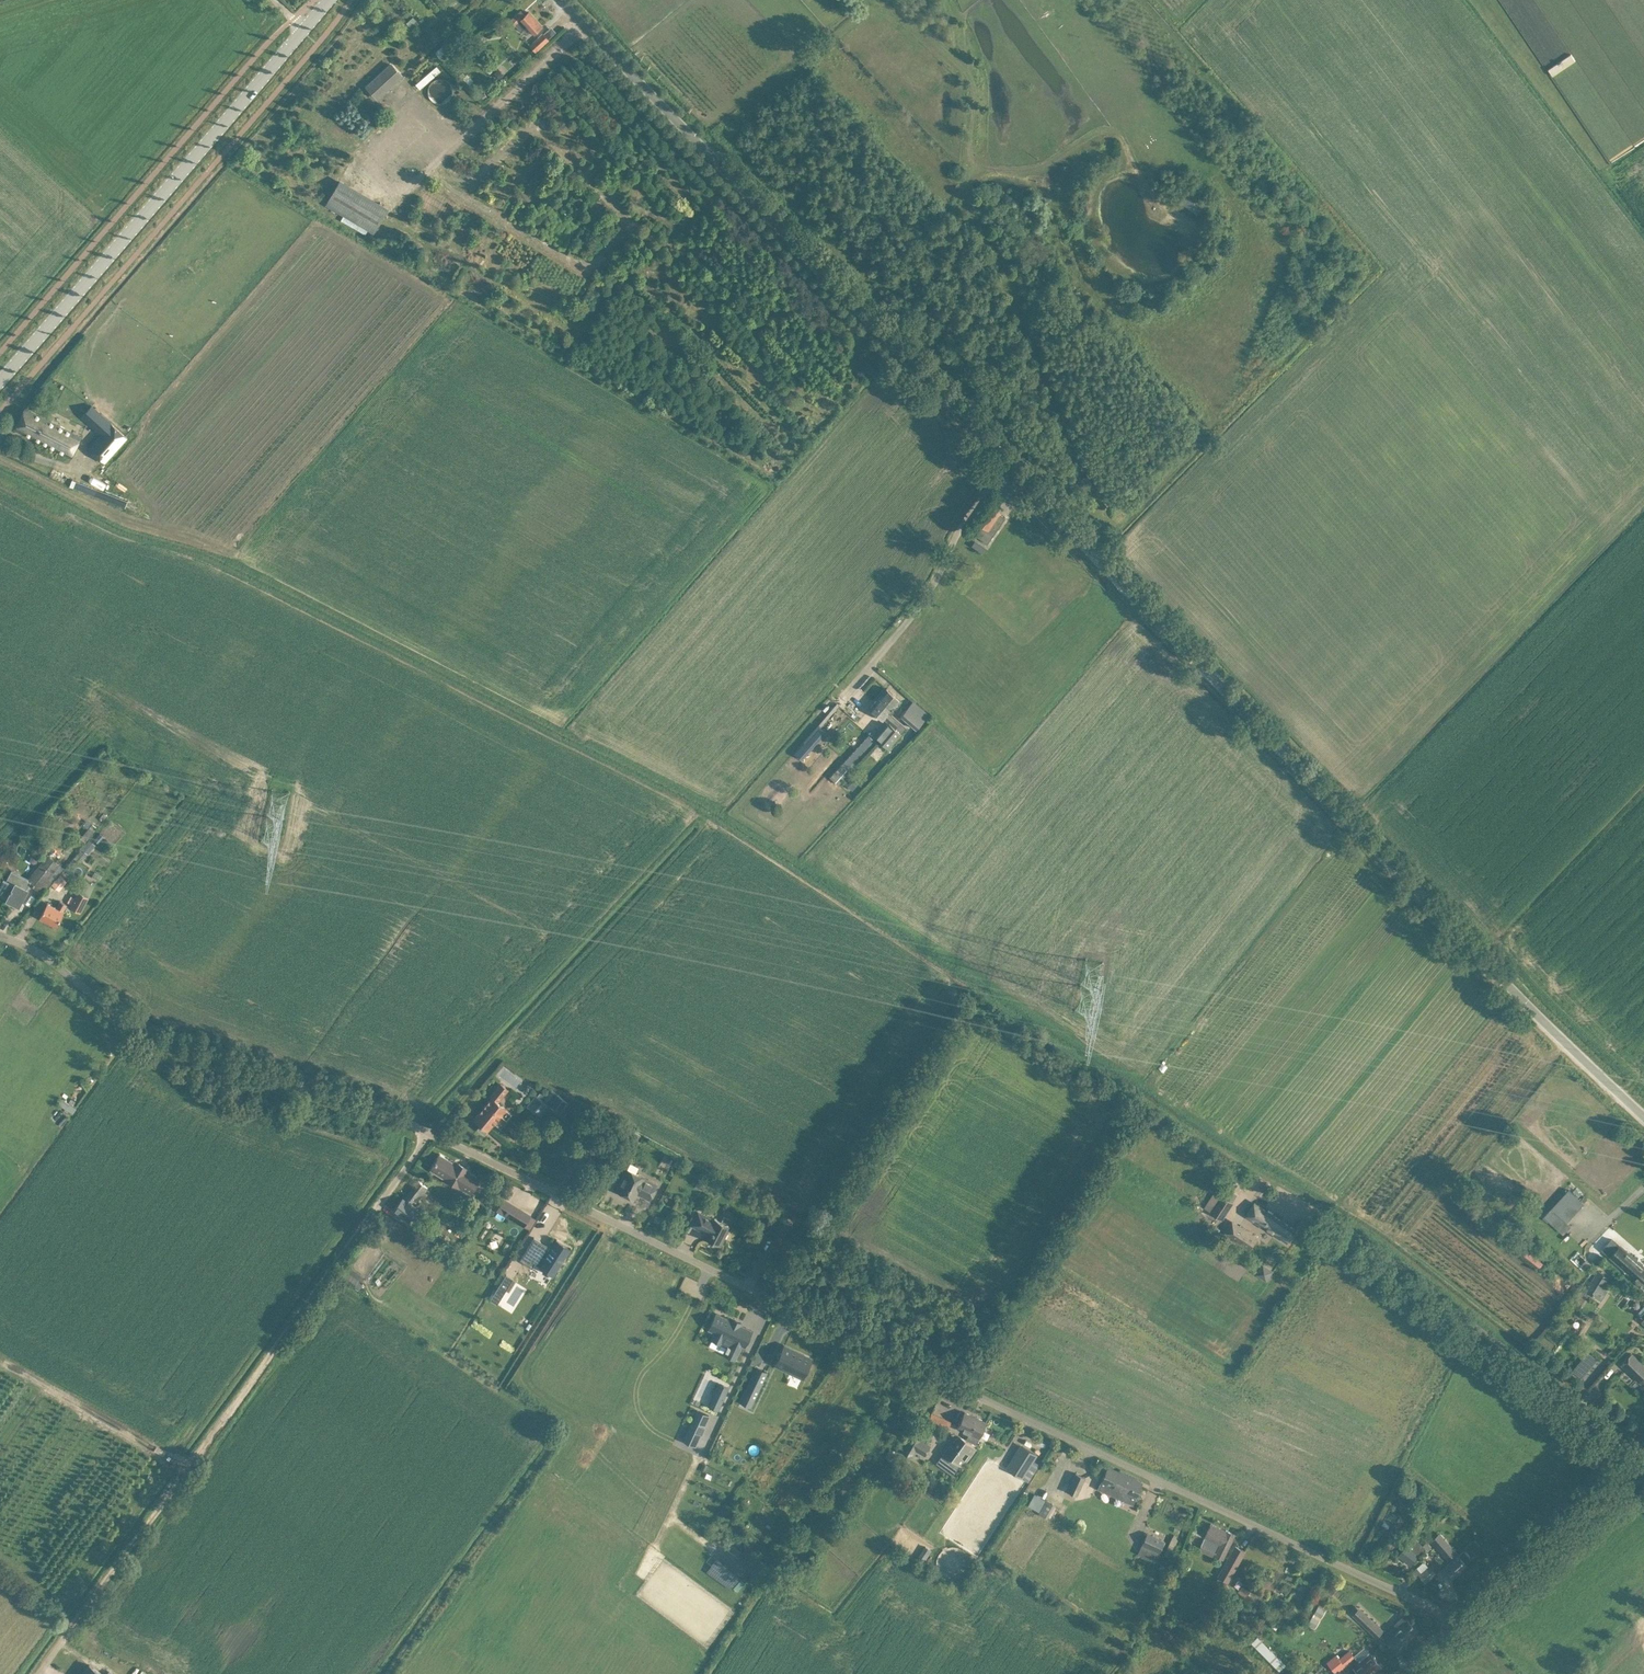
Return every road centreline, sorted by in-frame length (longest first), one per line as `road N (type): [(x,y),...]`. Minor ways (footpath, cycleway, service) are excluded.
road 1 (unclassified): [(1460,1622),(431,1134),(166,1042),(44,955),(0,936)]
road 2 (unclassified): [(1643,1117),(559,0)]
road 3 (track): [(63,1638),(431,1134)]
road 4 (secondary): [(0,385),(327,0)]
road 5 (unclassified): [(1460,1622),(1643,1448)]

